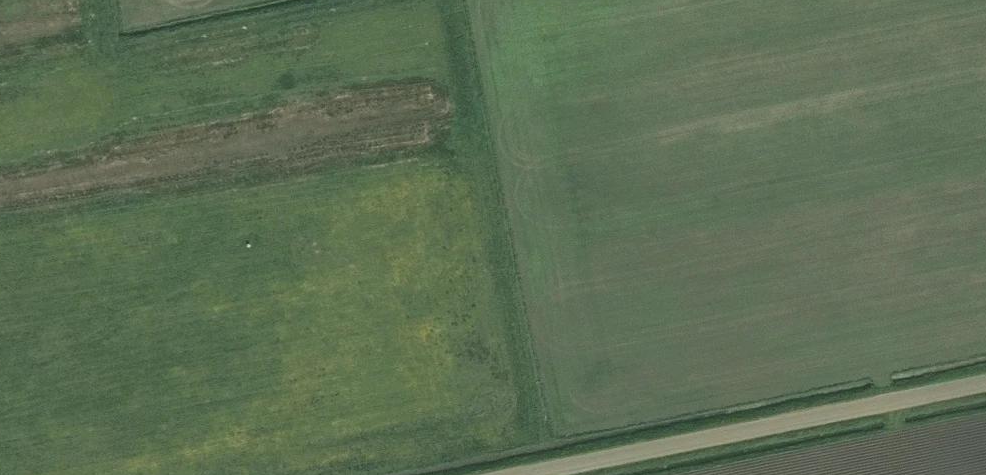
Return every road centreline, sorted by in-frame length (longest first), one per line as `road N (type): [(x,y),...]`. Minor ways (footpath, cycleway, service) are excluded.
road 1 (unclassified): [(516,474),(985,386)]

